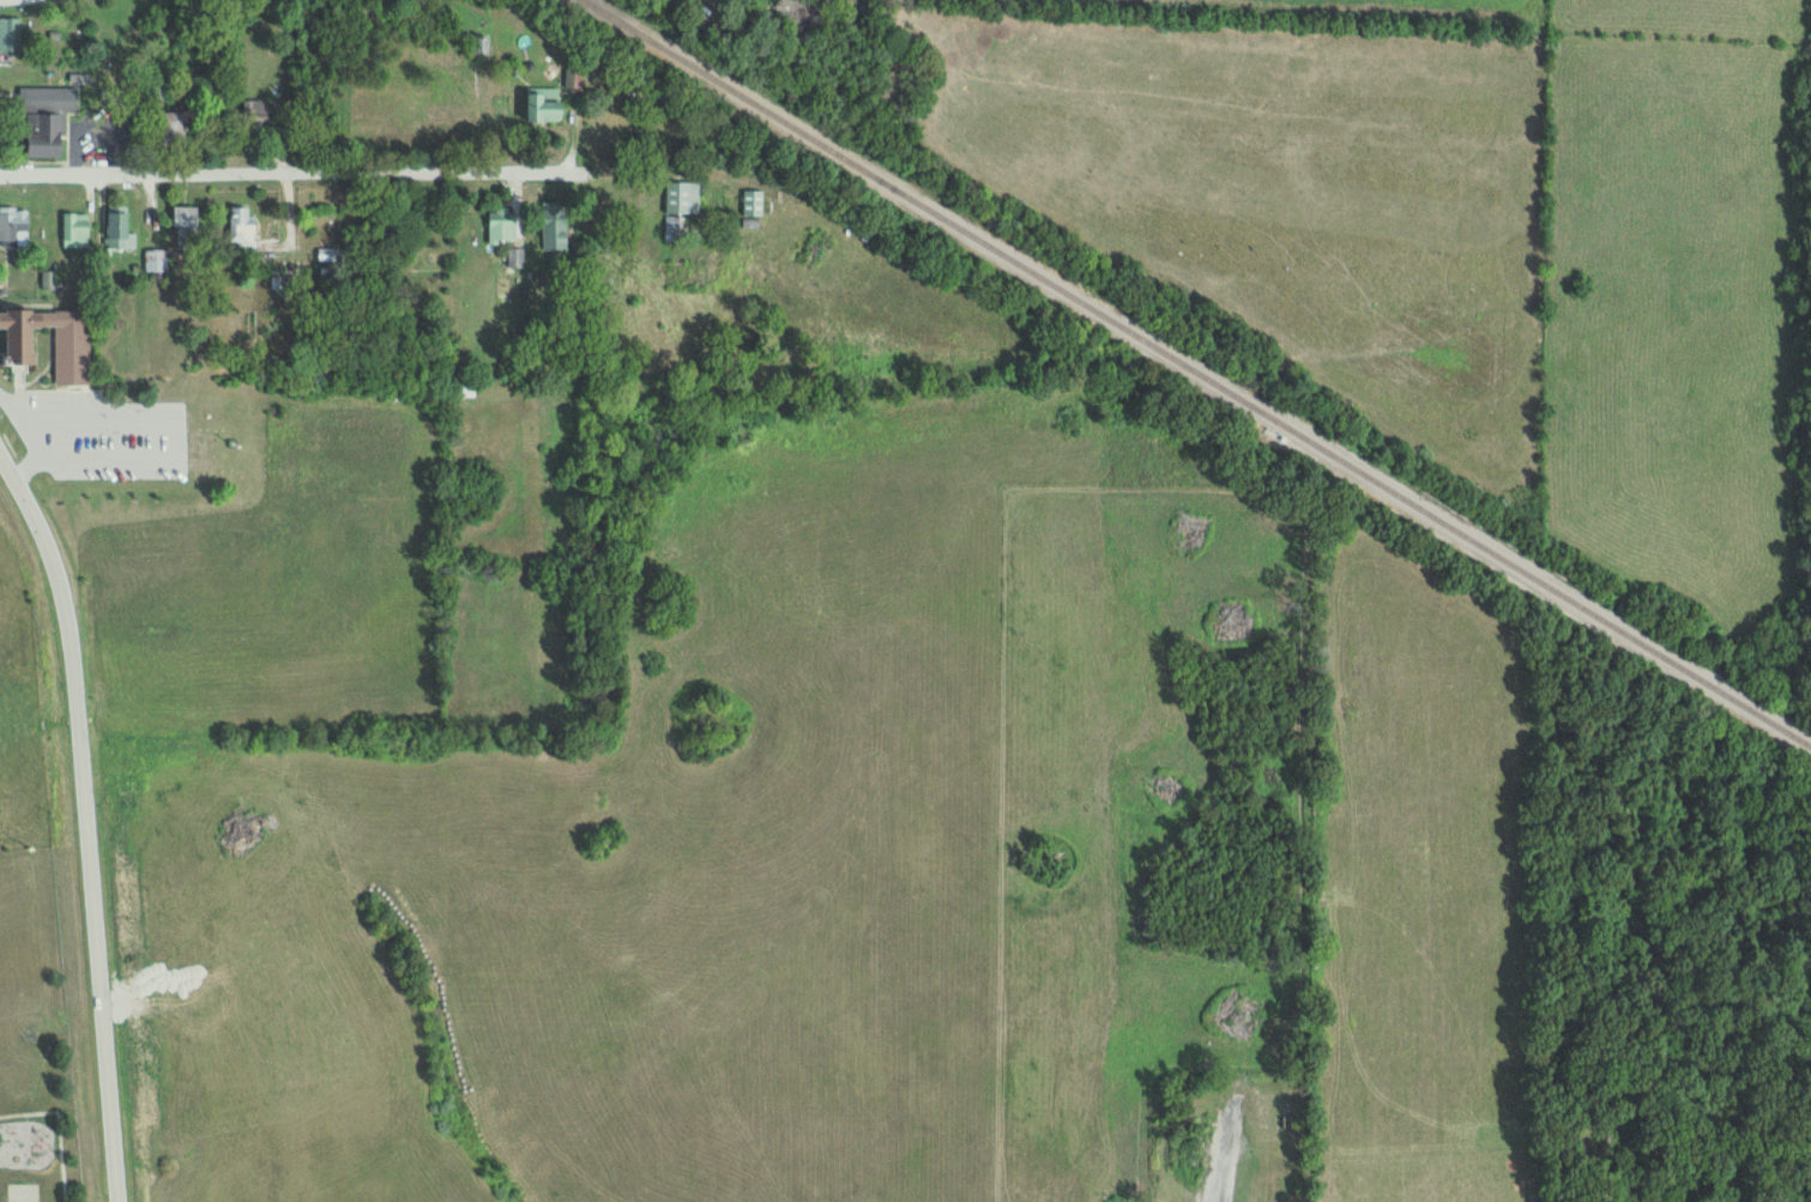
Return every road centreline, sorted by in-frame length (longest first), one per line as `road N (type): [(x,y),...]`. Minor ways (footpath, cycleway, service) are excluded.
road 1 (tertiary): [(0,454),(32,517),(67,622),(114,1201)]
road 2 (residential): [(531,169),(0,175)]

